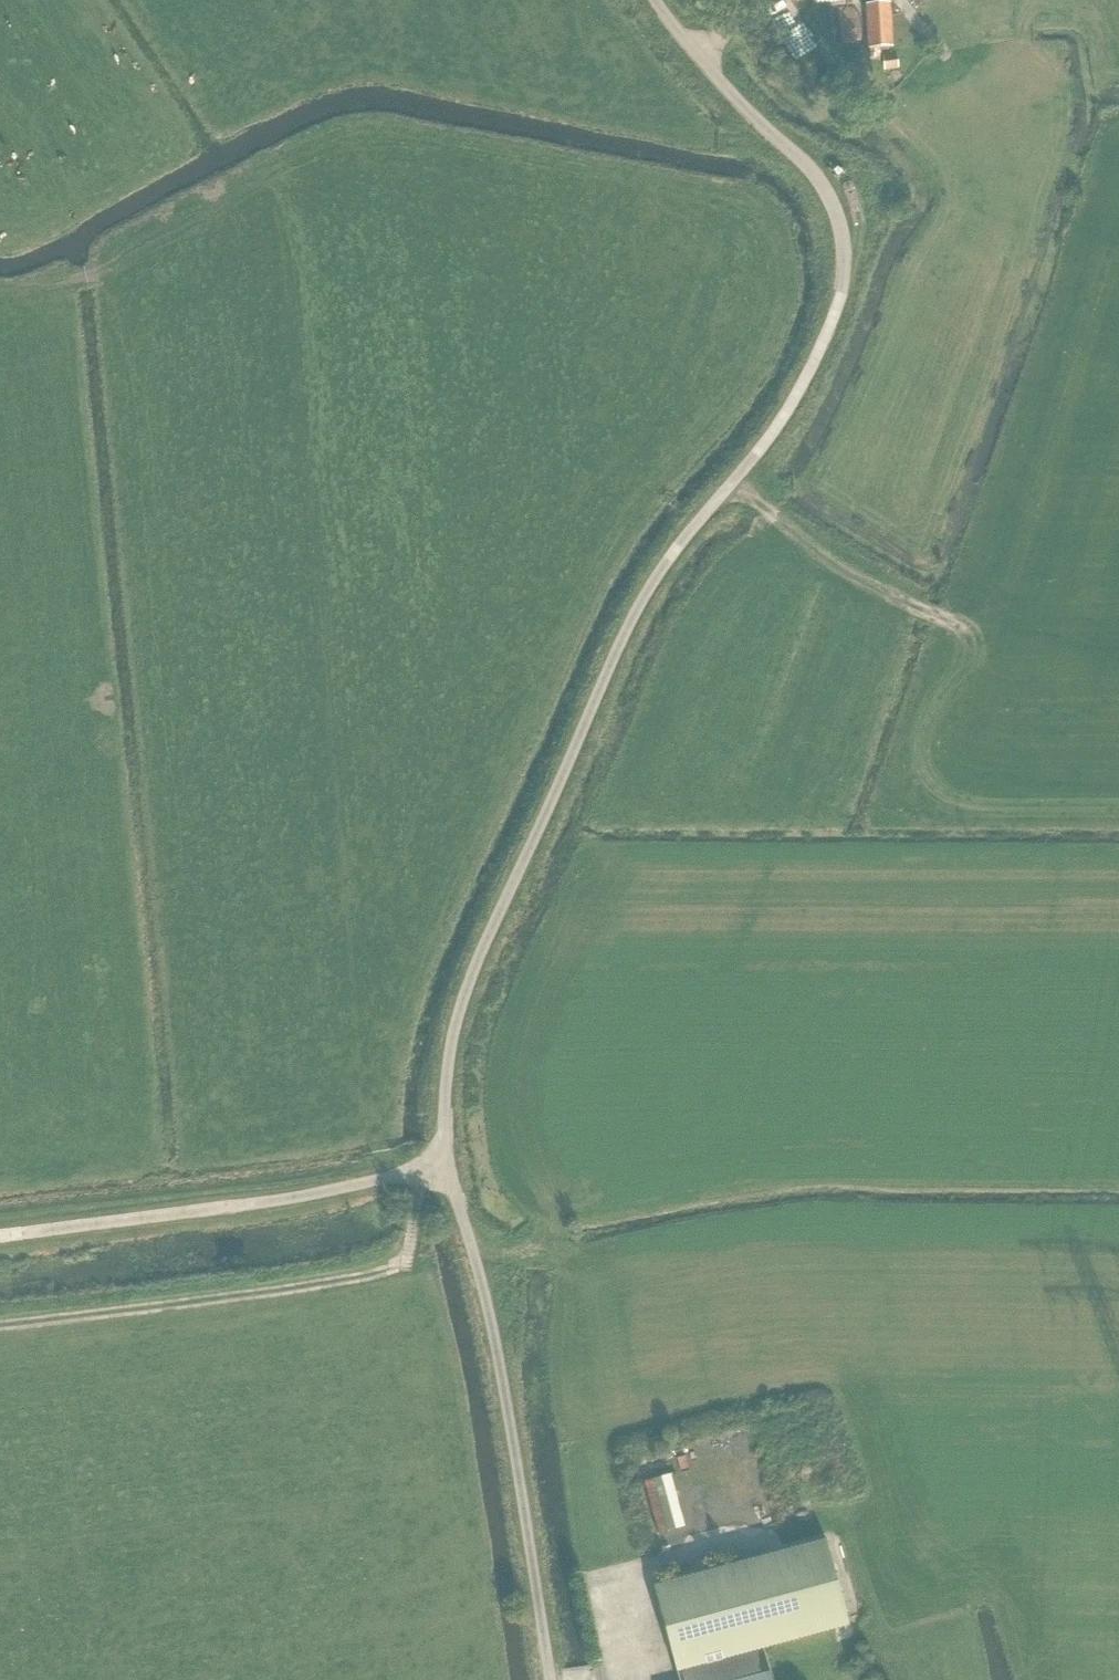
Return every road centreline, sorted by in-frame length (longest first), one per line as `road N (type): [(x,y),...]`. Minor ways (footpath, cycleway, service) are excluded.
road 1 (unclassified): [(552,1679),(489,1302),(445,1168),(453,1032),(629,623),(683,538),(795,397),(833,320),(844,275),(840,228),(818,181),(720,82),(657,0)]

